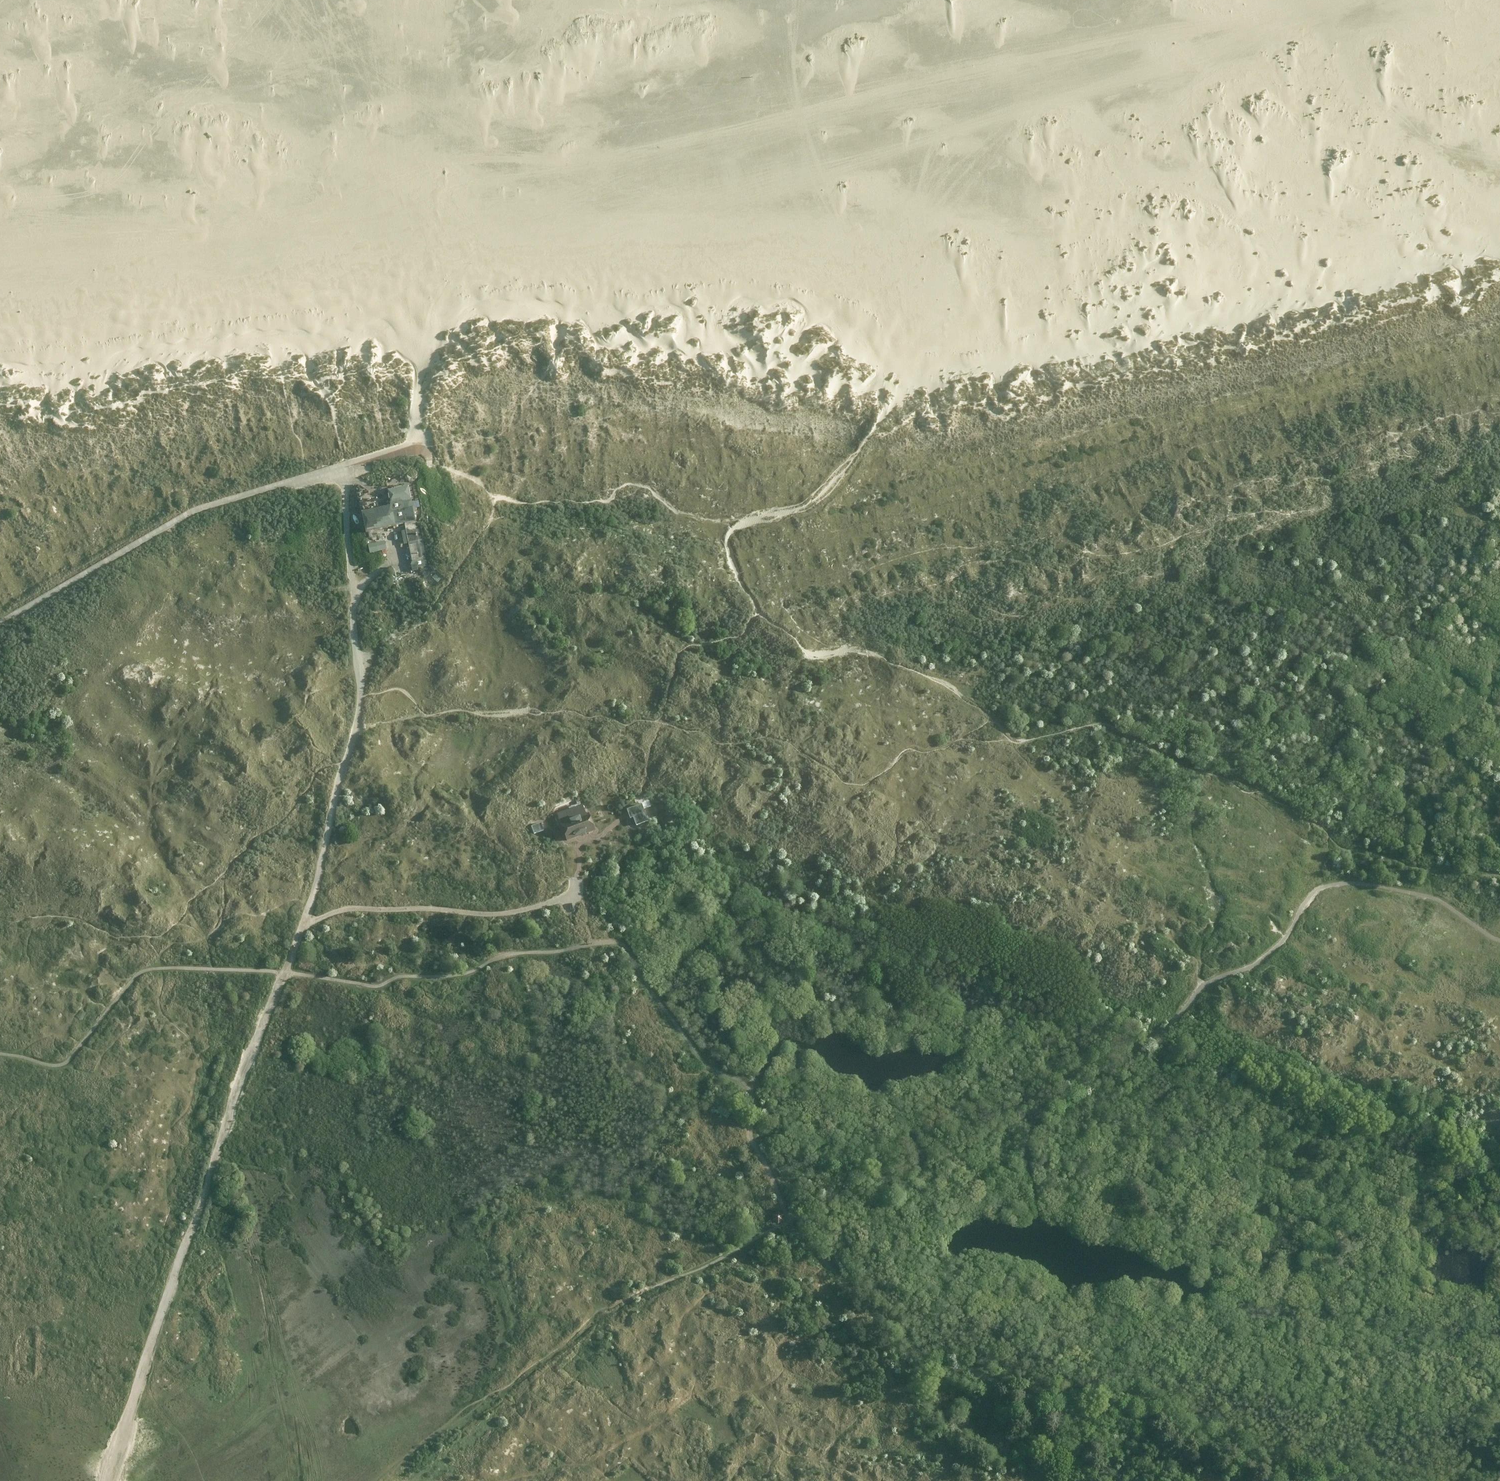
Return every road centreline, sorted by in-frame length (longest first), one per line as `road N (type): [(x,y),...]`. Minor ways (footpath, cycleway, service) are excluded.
road 1 (track): [(211,1158),(275,1330),(306,1441),(303,1480)]

